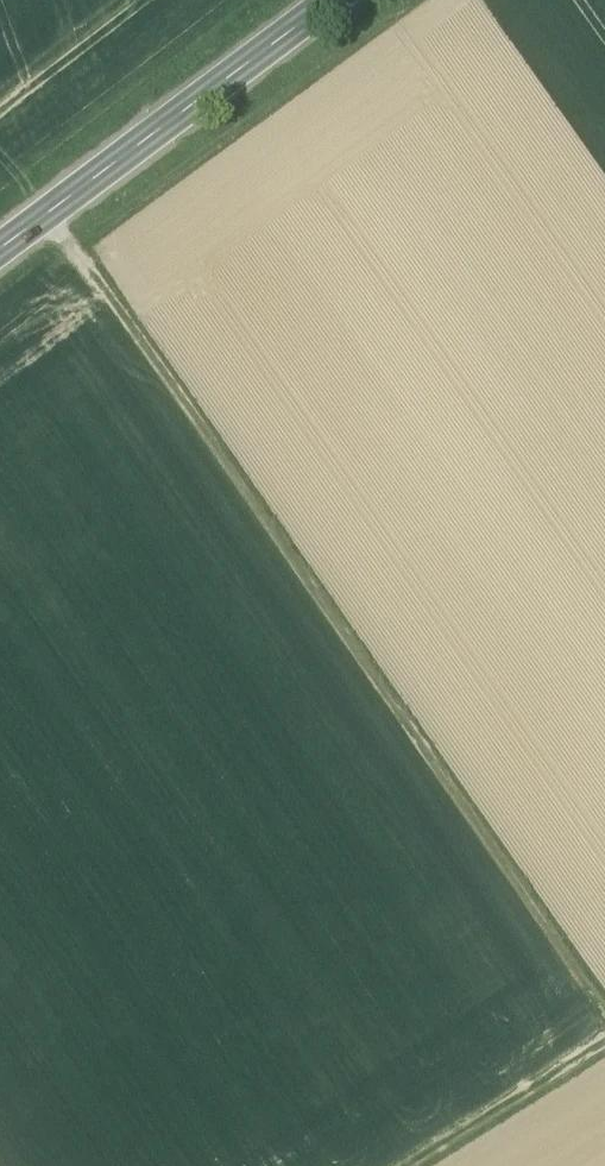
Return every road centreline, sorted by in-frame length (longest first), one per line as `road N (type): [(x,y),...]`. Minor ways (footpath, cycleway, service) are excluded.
road 1 (track): [(604,1018),(50,214)]
road 2 (secondary): [(336,0),(0,251)]
road 3 (track): [(604,1043),(410,1165)]

